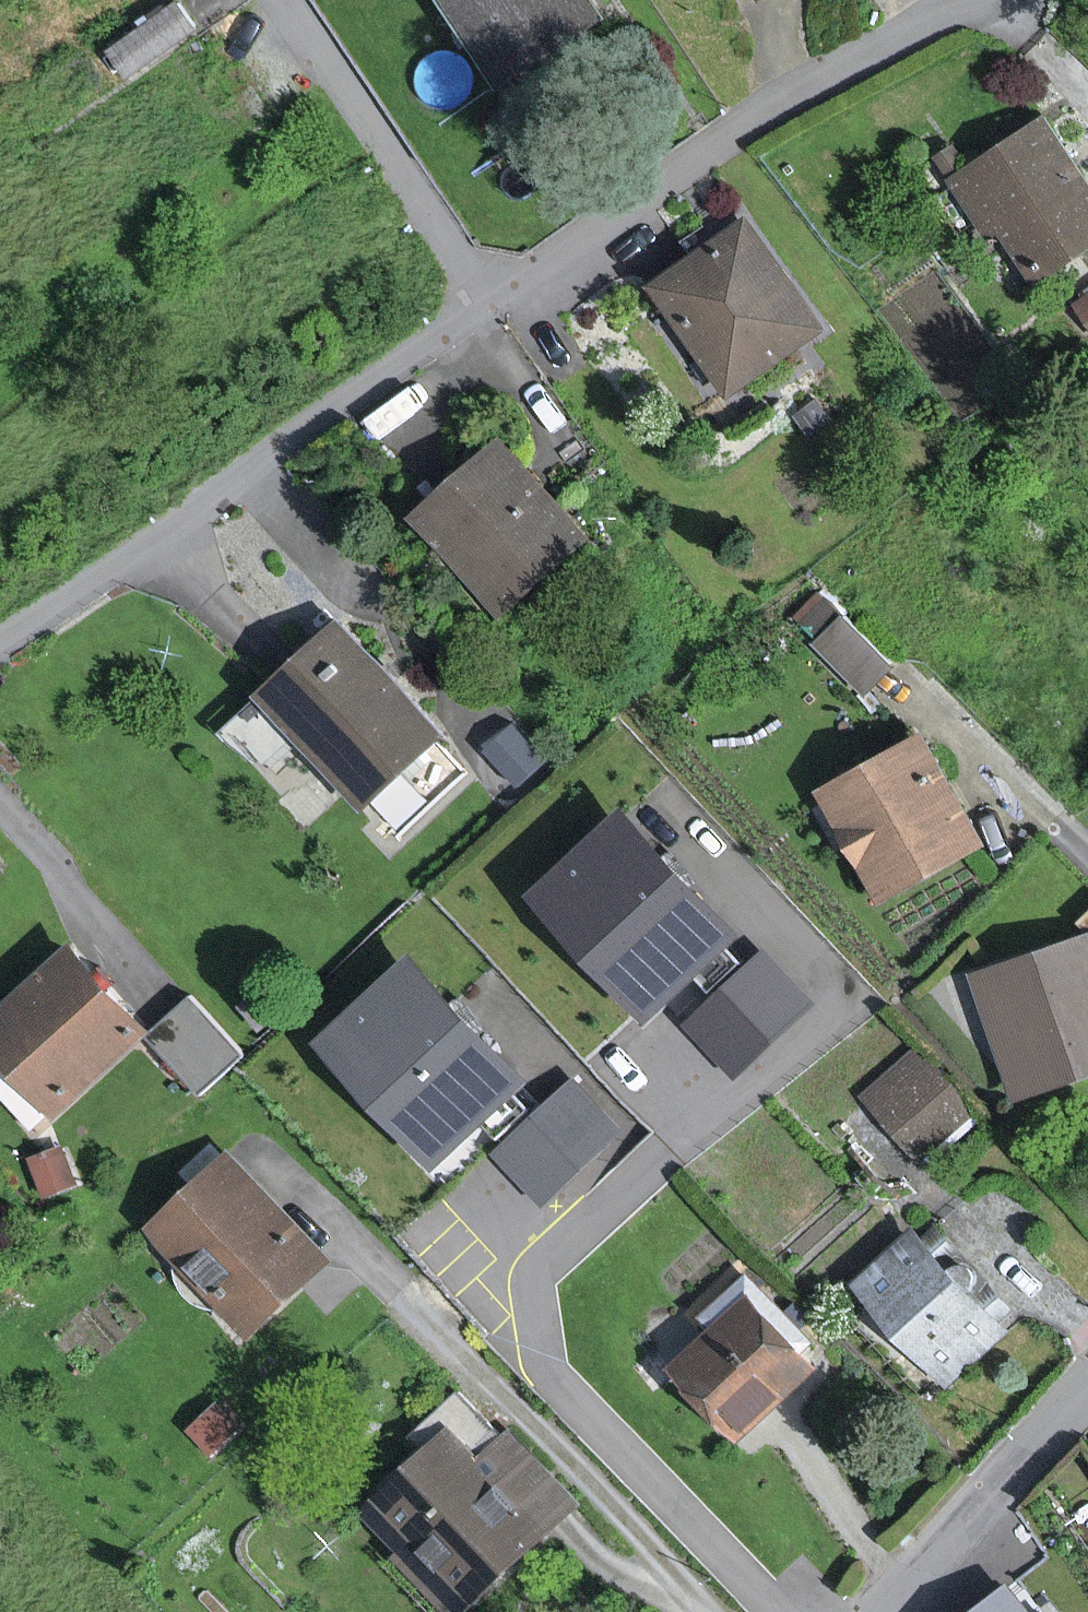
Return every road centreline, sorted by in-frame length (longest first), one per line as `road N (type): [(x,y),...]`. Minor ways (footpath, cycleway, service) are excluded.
road 1 (residential): [(488,295),(0,640)]
road 2 (residential): [(488,295),(785,92),(887,38),(988,0)]
road 3 (residential): [(288,0),(488,295)]
road 4 (residential): [(885,1611),(1087,1369)]

